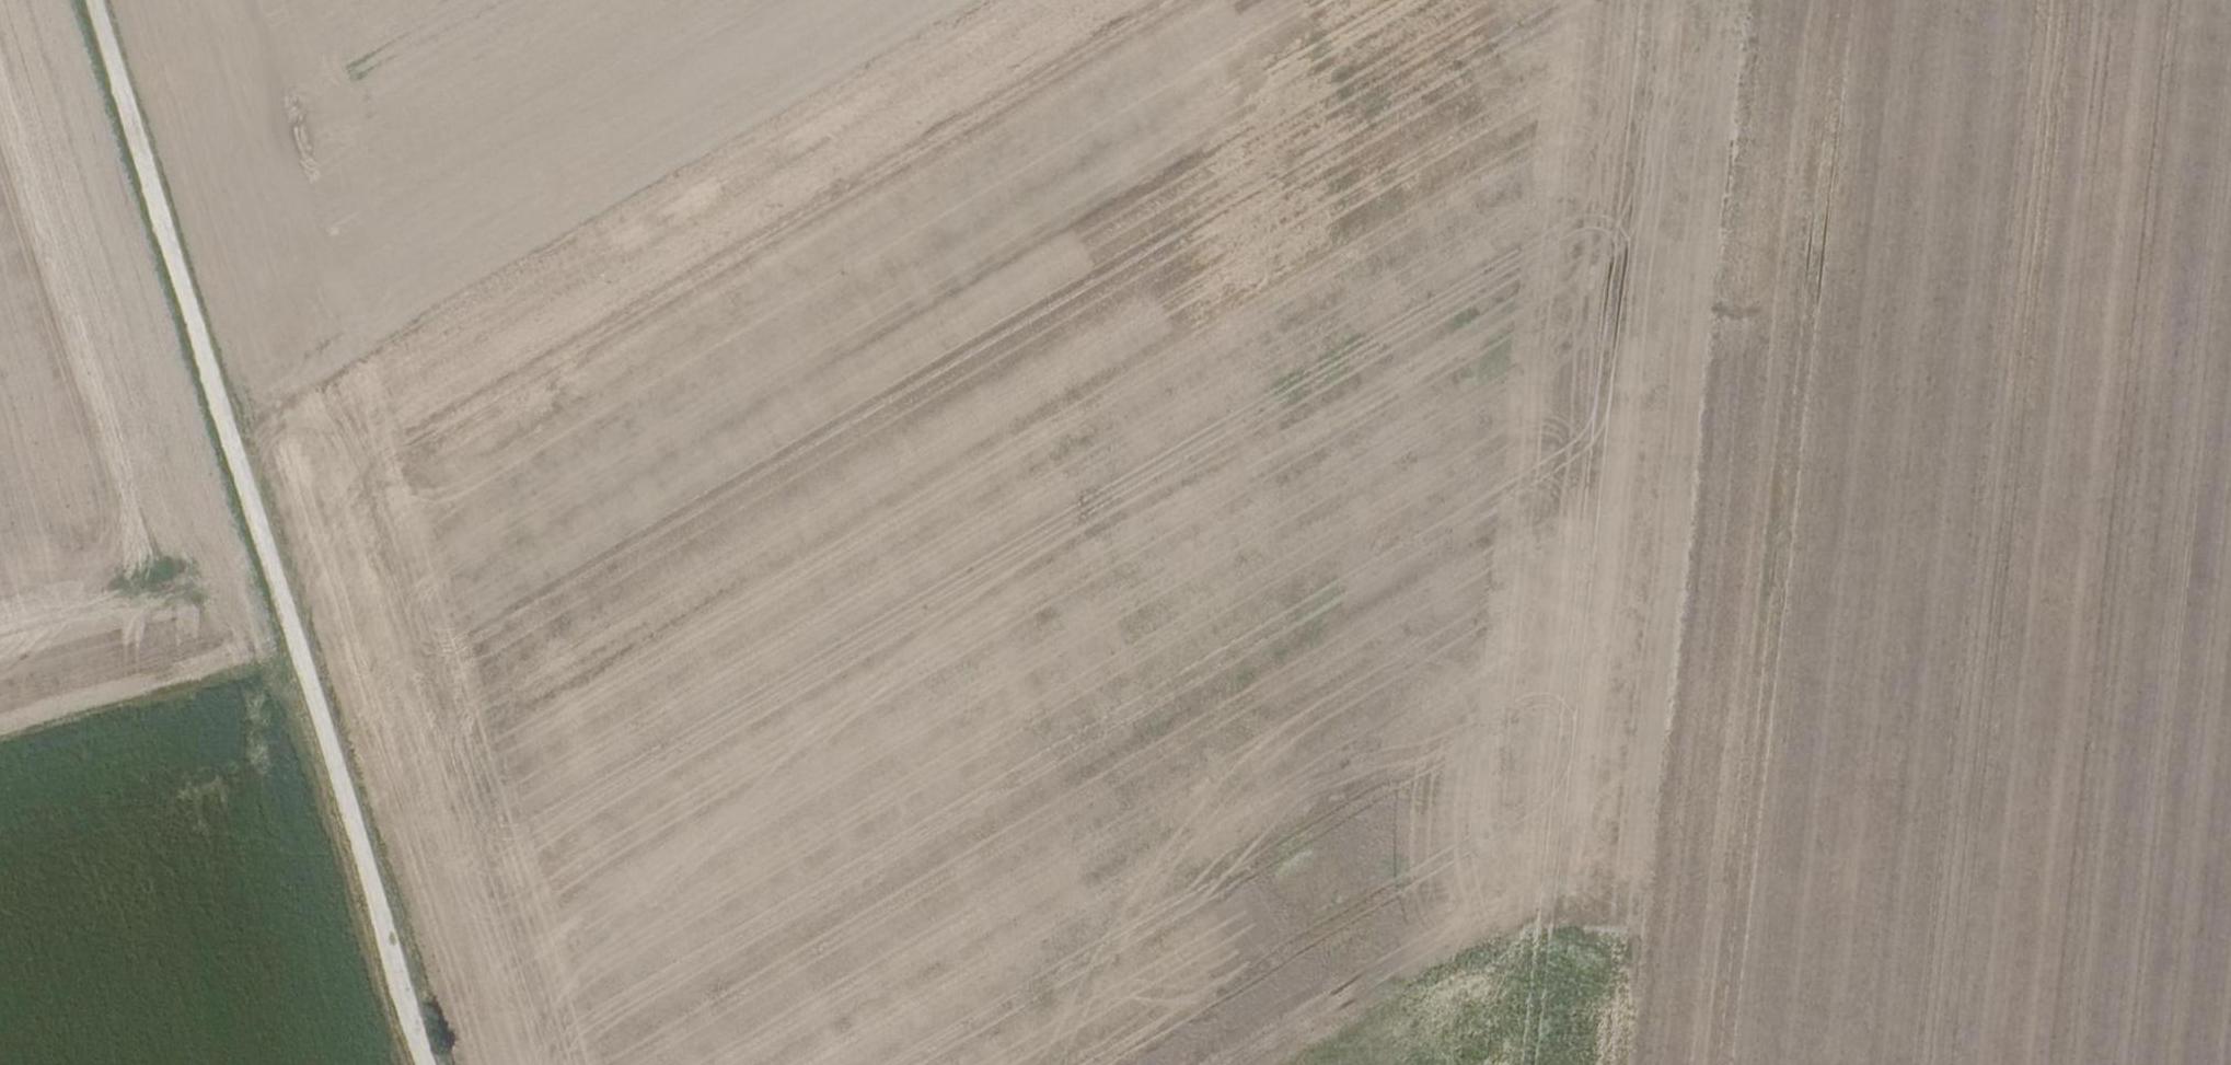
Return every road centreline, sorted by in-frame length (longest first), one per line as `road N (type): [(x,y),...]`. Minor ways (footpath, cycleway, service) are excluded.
road 1 (unclassified): [(94,0),(425,1064)]

